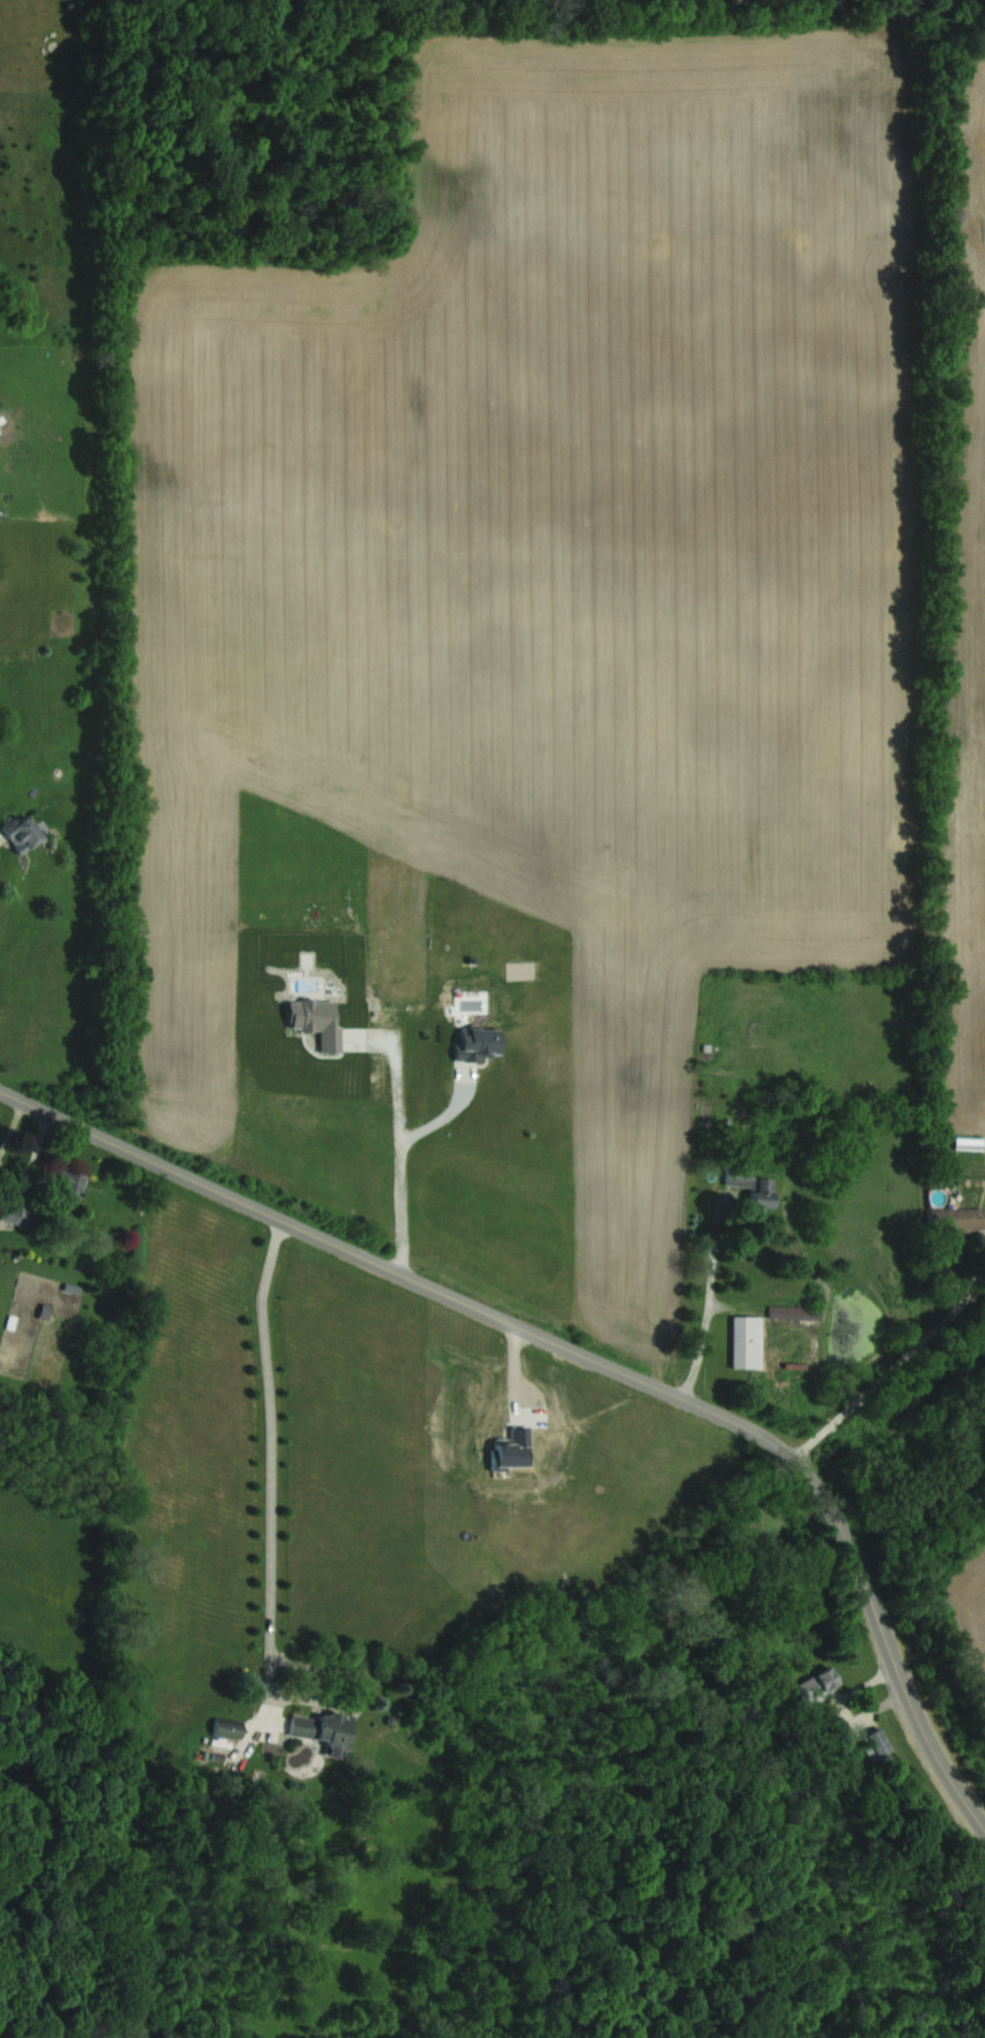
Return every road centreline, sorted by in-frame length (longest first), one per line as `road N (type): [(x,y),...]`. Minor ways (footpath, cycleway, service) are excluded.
road 1 (residential): [(984,1827),(919,1722),(836,1516),(793,1460),(729,1420),(0,1091)]

